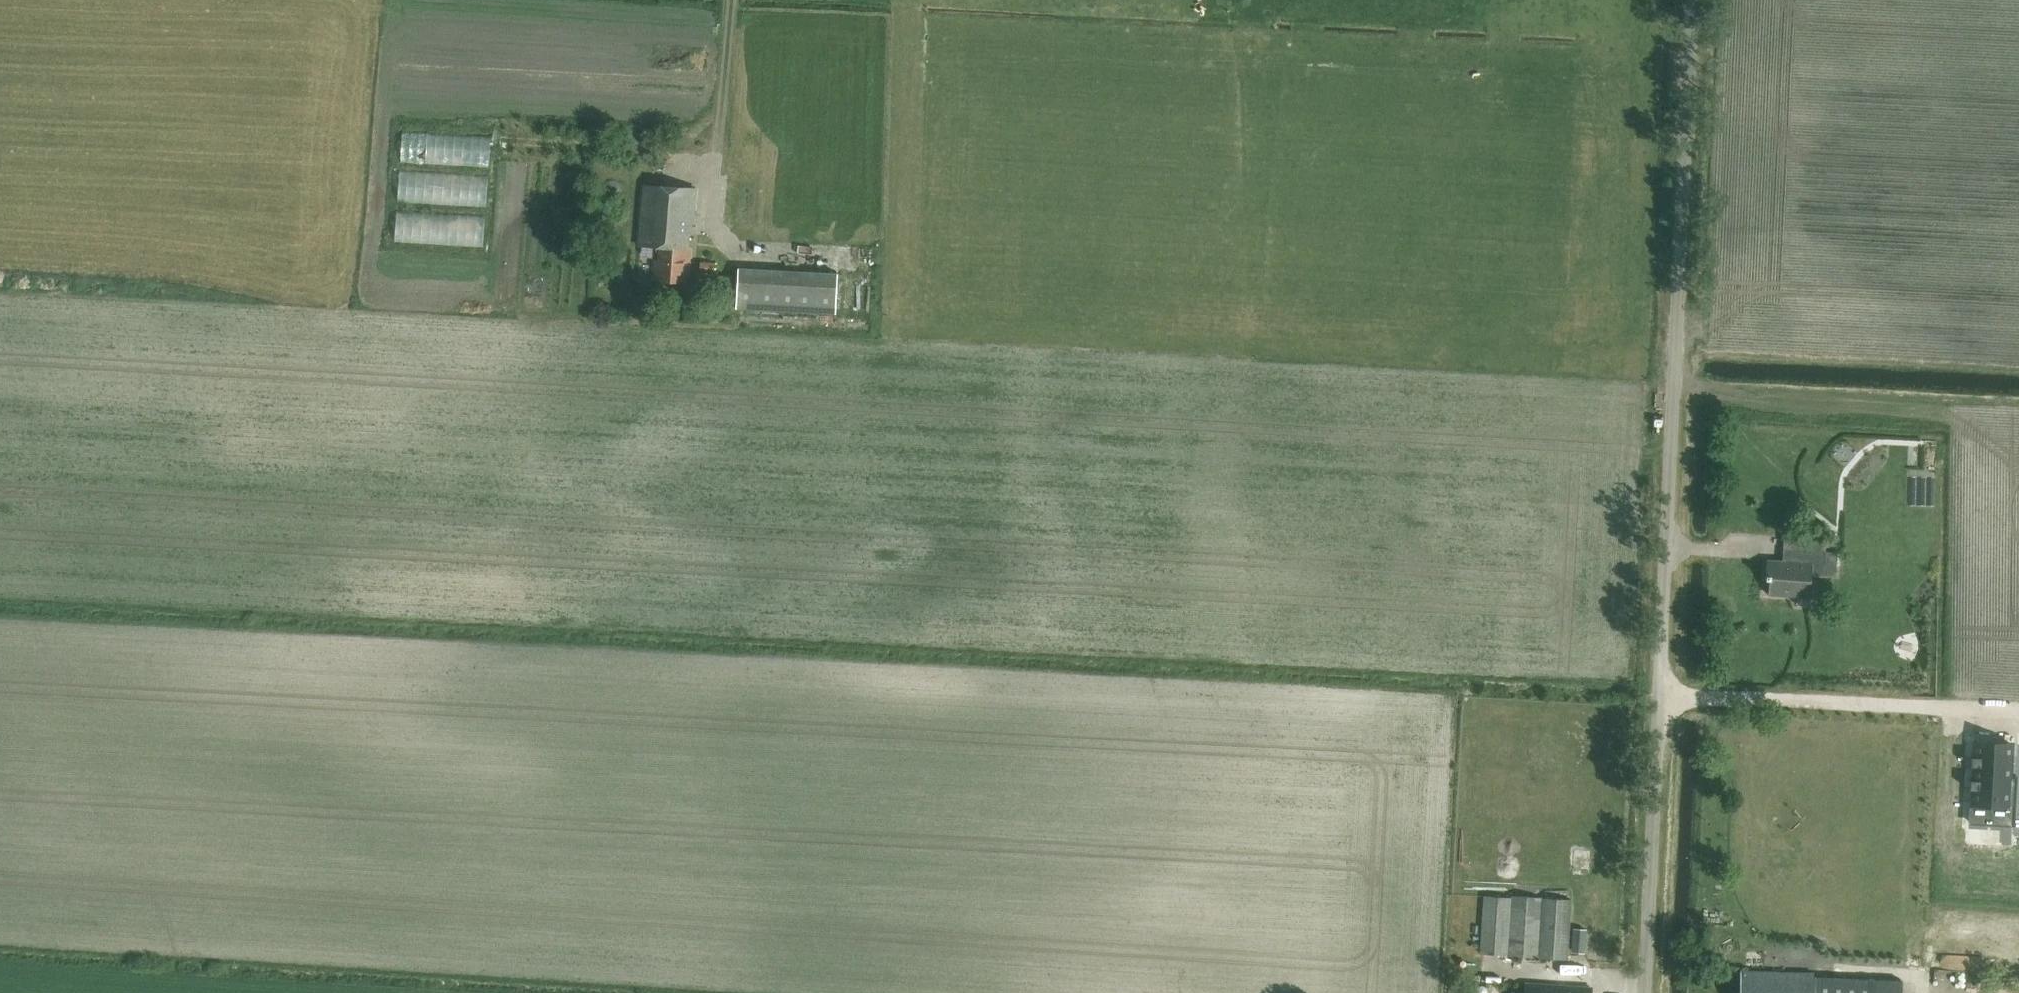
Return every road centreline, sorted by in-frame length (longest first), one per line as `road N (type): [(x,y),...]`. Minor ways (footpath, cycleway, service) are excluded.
road 1 (unclassified): [(1644,992),(1694,0)]

